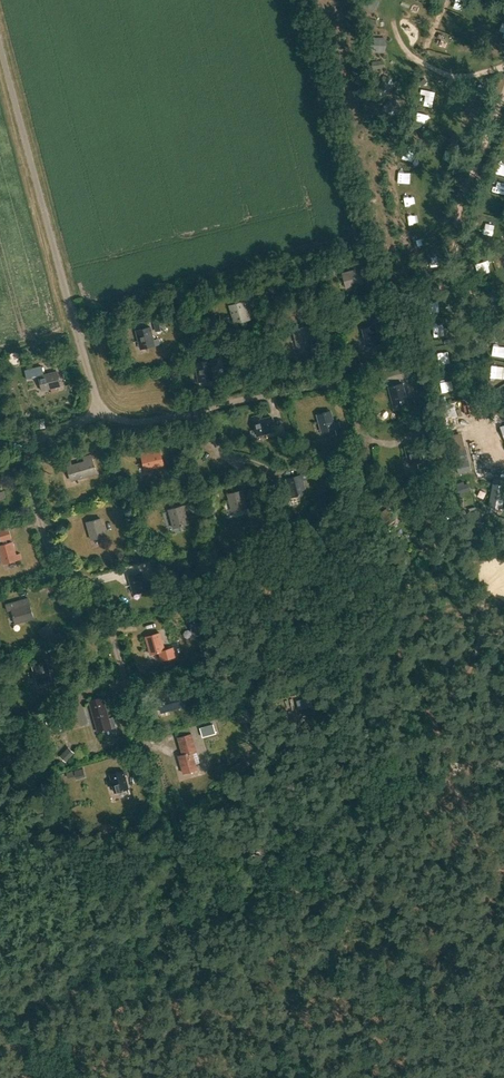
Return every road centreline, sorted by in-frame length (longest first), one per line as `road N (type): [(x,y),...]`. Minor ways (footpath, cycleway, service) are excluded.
road 1 (track): [(456,238),(471,388),(503,462)]
road 2 (track): [(503,86),(455,222),(456,238)]
road 3 (track): [(503,67),(461,77),(429,67),(406,53),(394,28)]

